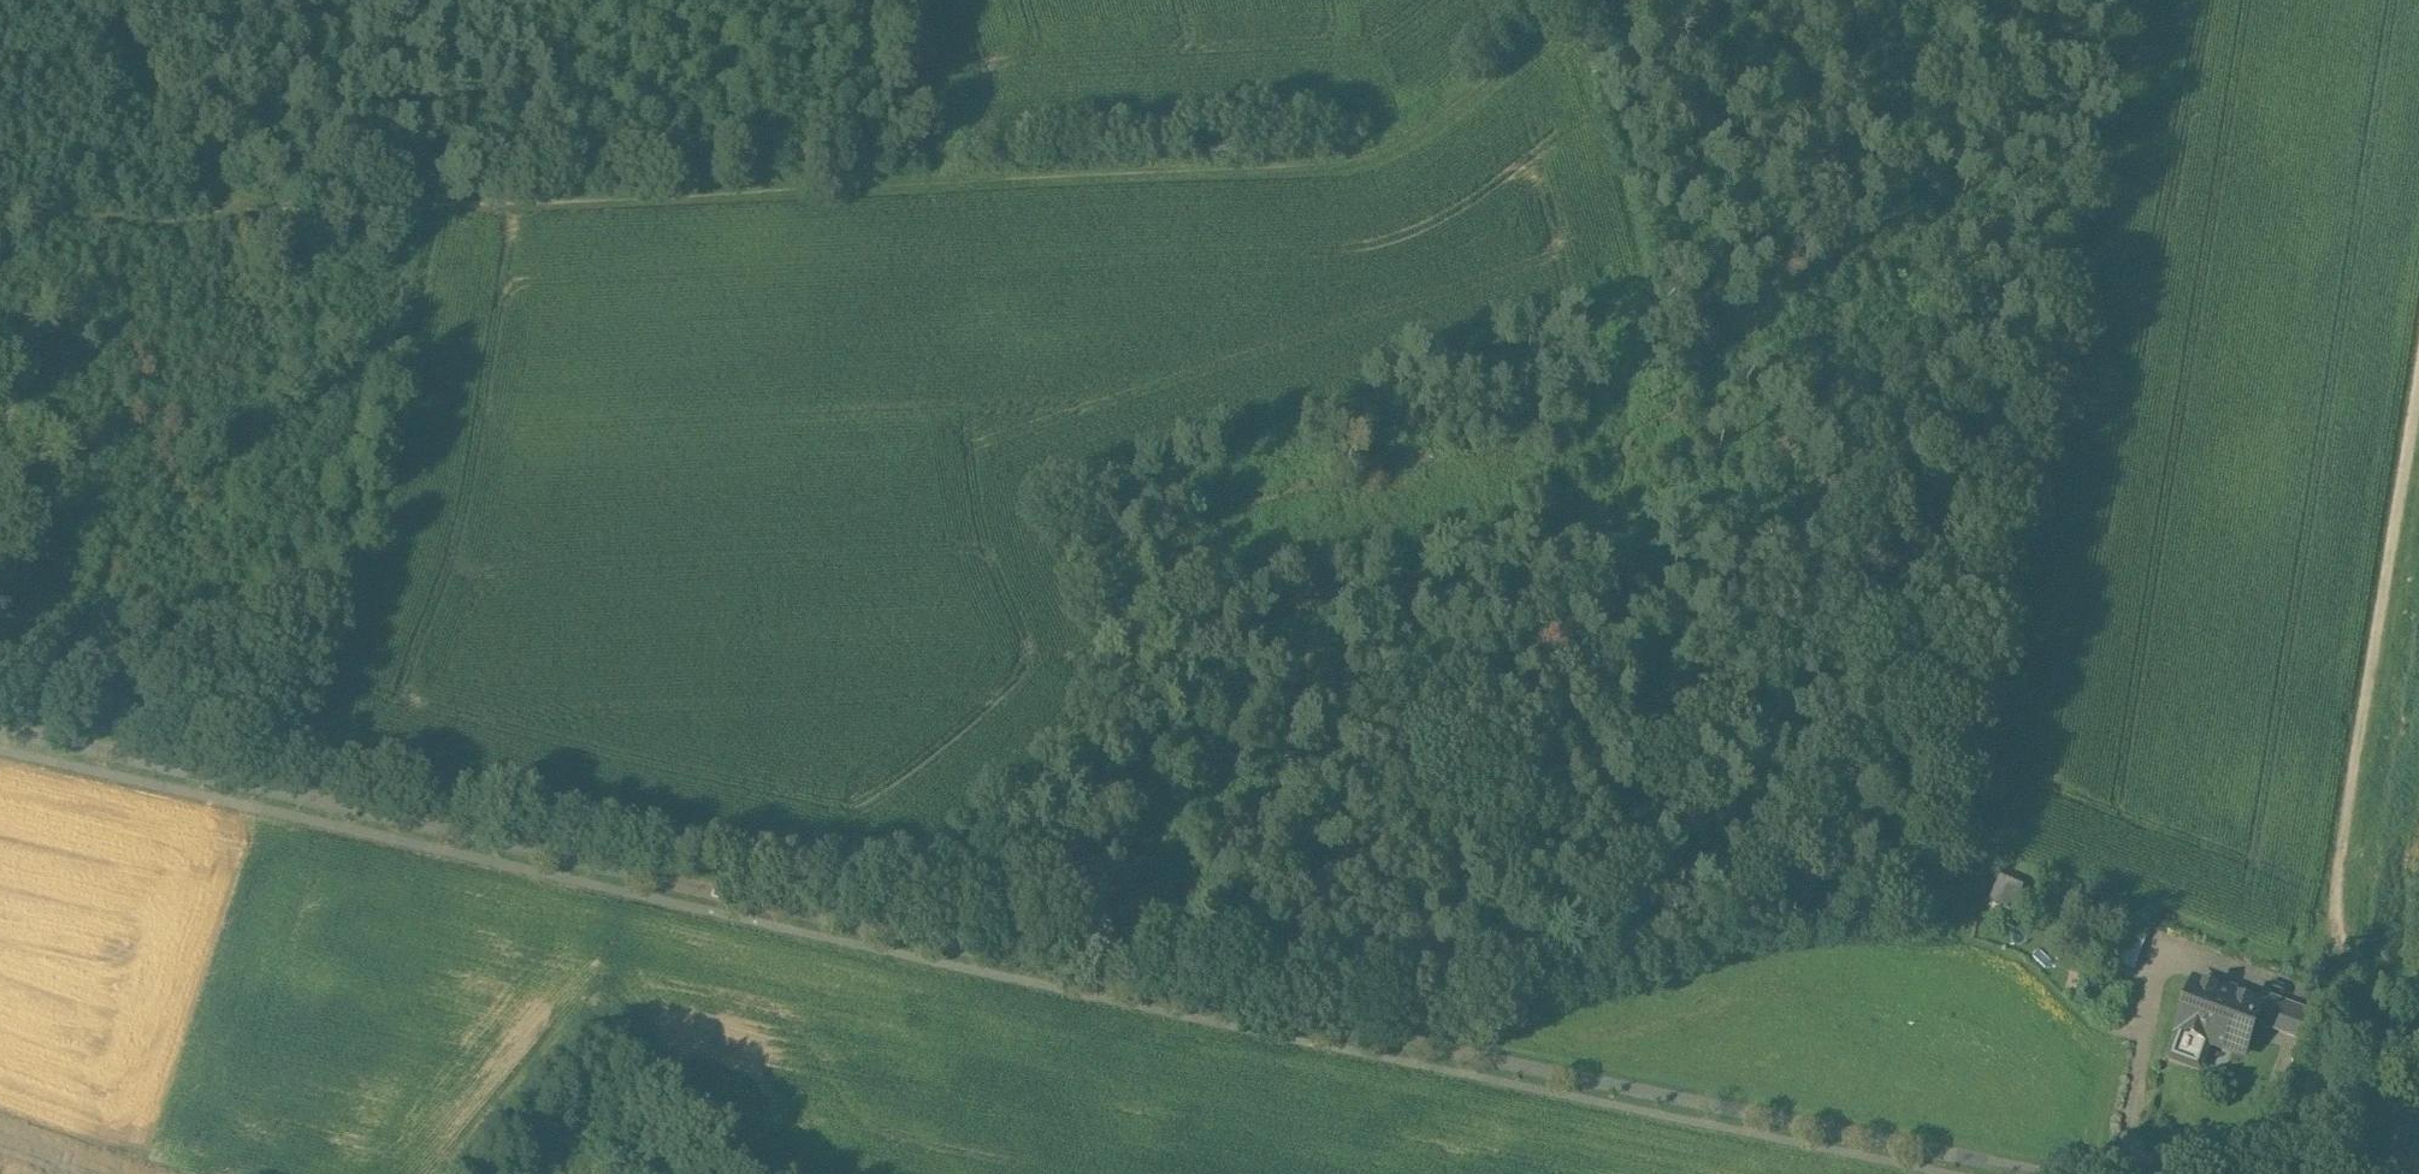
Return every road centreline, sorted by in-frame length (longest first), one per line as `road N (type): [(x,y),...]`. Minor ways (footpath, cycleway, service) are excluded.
road 1 (residential): [(2146,1173),(2418,1114)]

